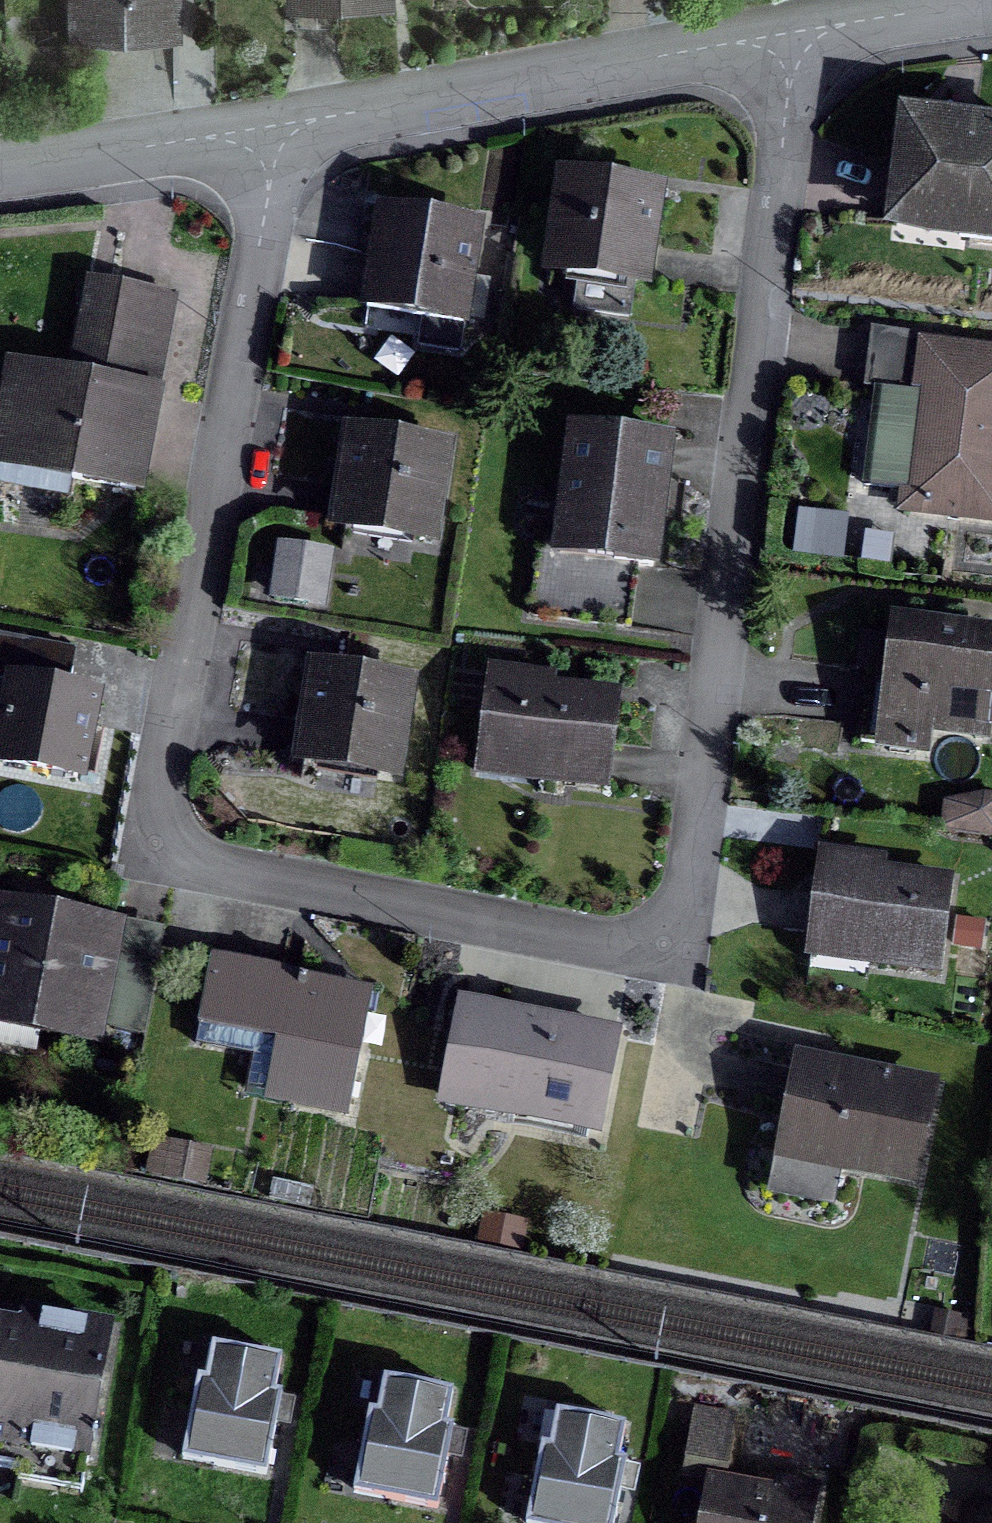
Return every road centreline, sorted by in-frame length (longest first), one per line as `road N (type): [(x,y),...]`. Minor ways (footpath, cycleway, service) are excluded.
road 1 (residential): [(788,38),(788,126),(685,891),(659,939),(618,955),(196,875),(157,856),(153,821),(266,200),(265,131)]
road 2 (residential): [(265,131),(788,38)]
road 3 (residential): [(0,167),(265,131)]
road 4 (residential): [(788,38),(953,16)]

